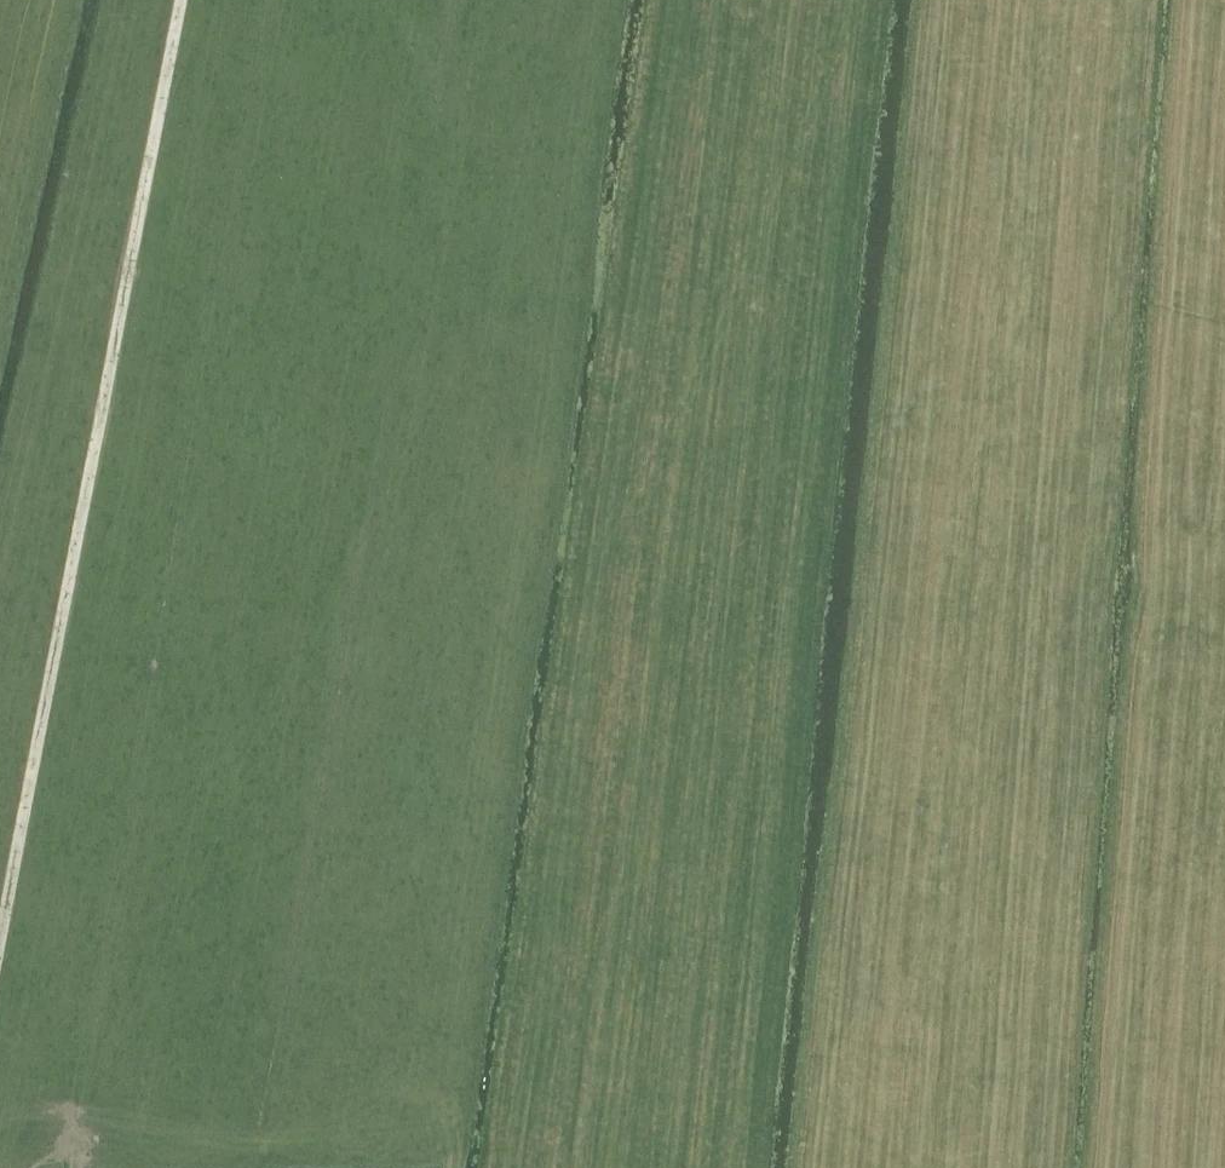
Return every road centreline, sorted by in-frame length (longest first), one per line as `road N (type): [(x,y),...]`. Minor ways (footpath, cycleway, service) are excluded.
road 1 (track): [(0,954),(183,0)]

